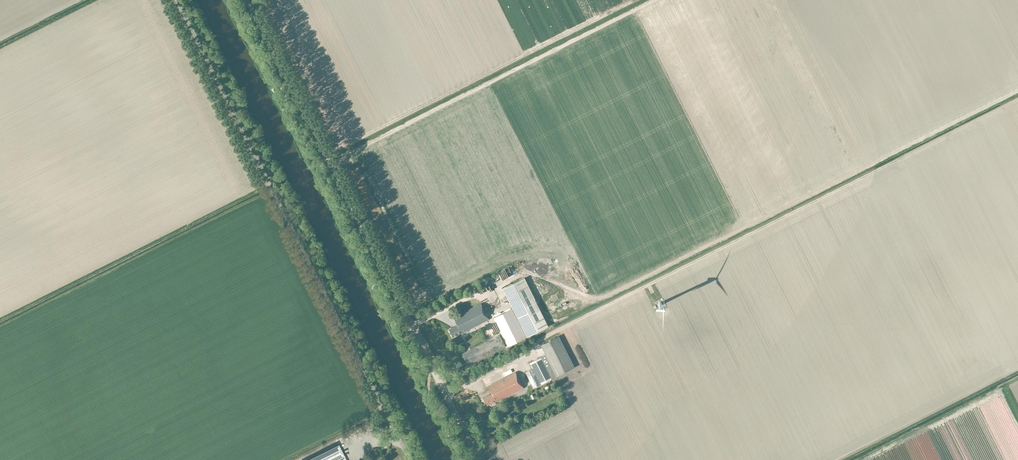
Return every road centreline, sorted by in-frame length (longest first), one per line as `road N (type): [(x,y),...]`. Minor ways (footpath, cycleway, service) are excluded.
road 1 (unclassified): [(479,459),(246,0)]
road 2 (unclassified): [(409,459),(176,0)]

